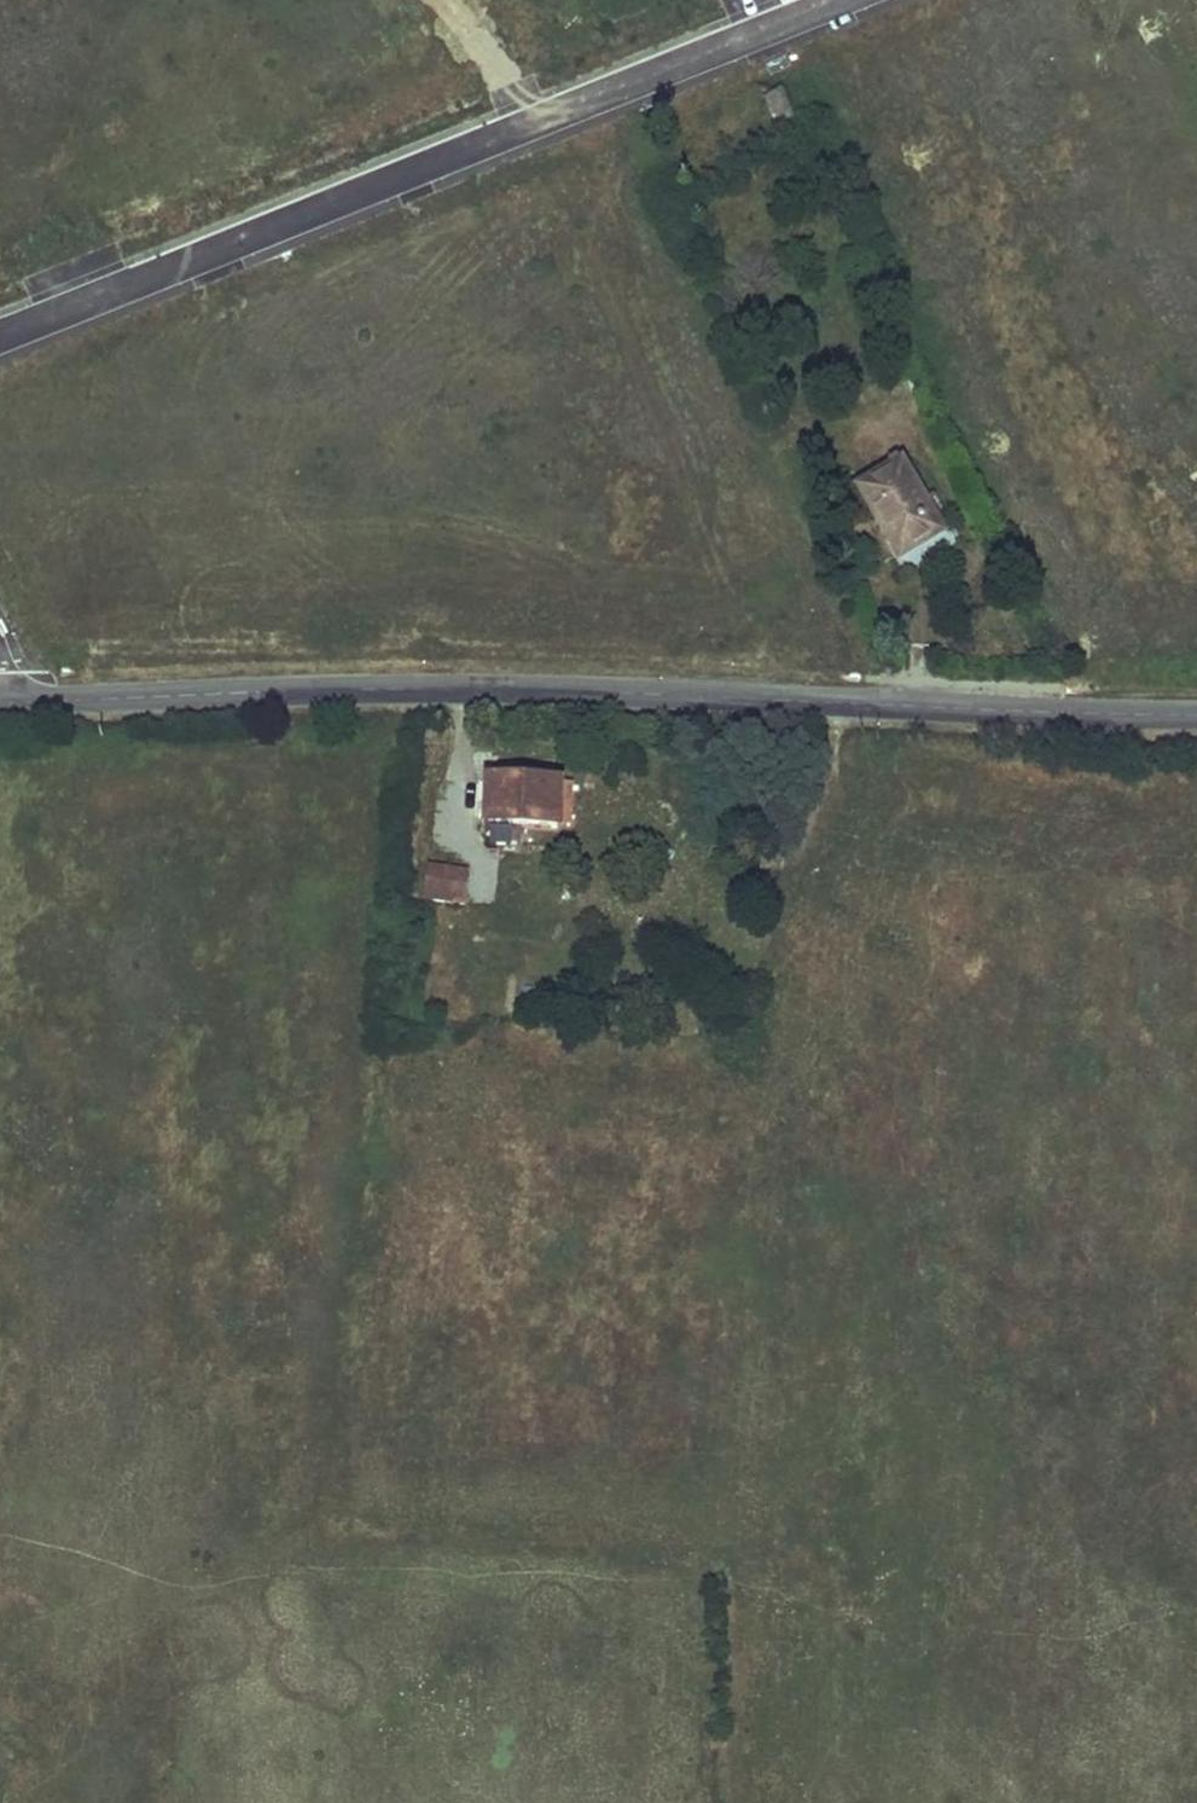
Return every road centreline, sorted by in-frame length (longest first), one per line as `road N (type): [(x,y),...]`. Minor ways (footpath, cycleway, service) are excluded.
road 1 (unclassified): [(0,702),(462,689),(1196,715)]
road 2 (residential): [(0,336),(843,0)]

